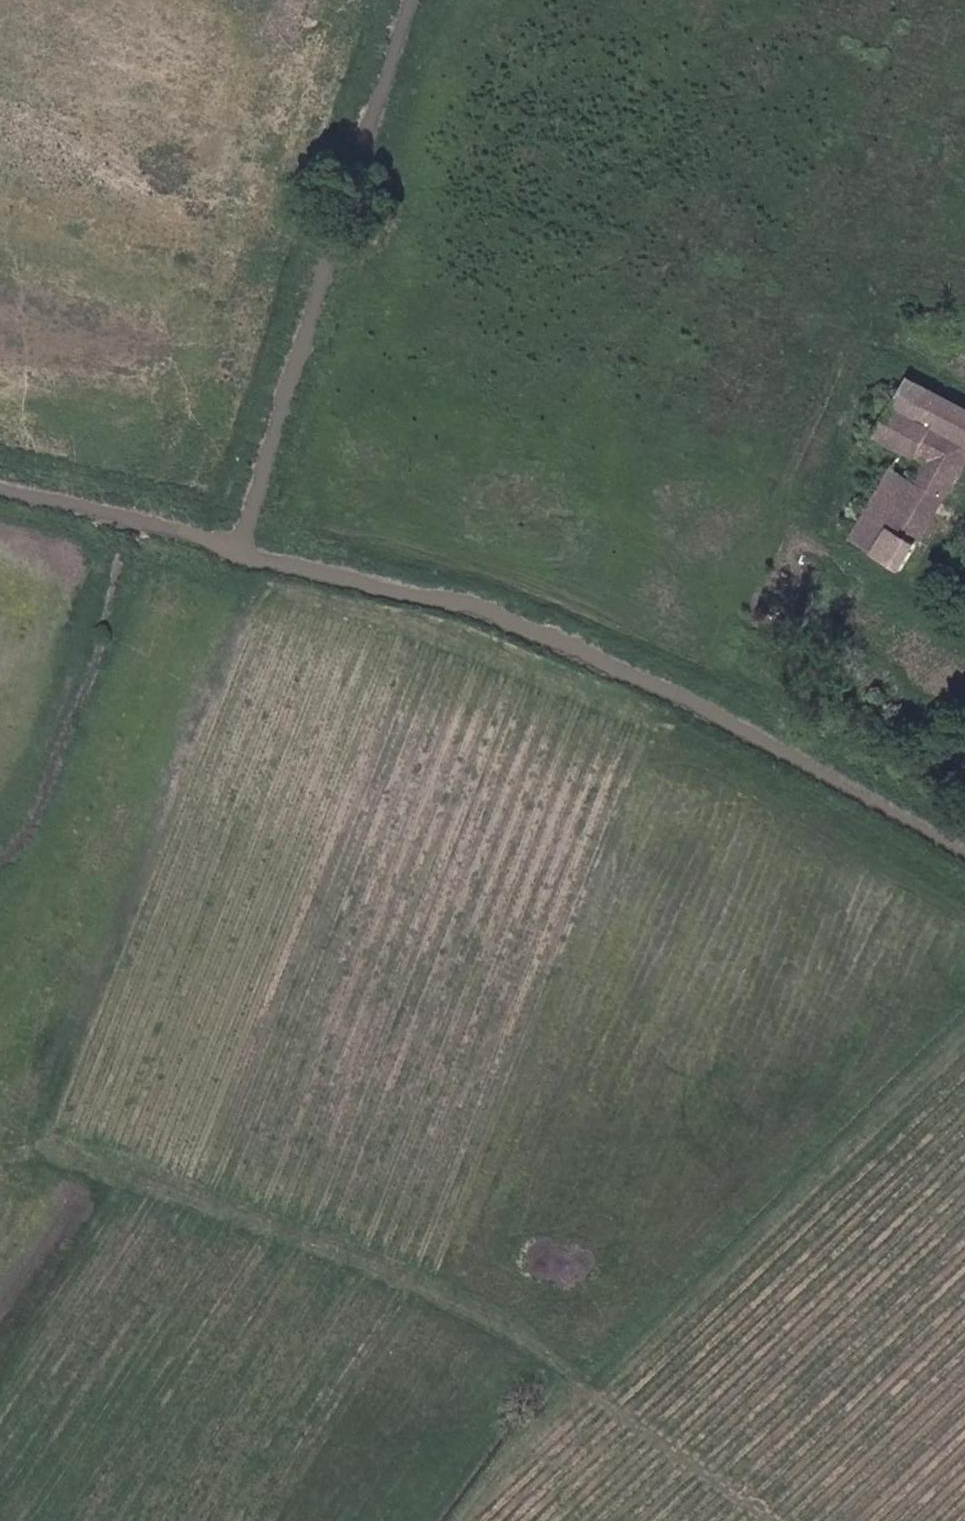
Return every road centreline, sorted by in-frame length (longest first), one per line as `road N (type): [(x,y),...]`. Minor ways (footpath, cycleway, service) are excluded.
road 1 (track): [(152,1180),(472,1307),(551,1354),(773,1520)]

